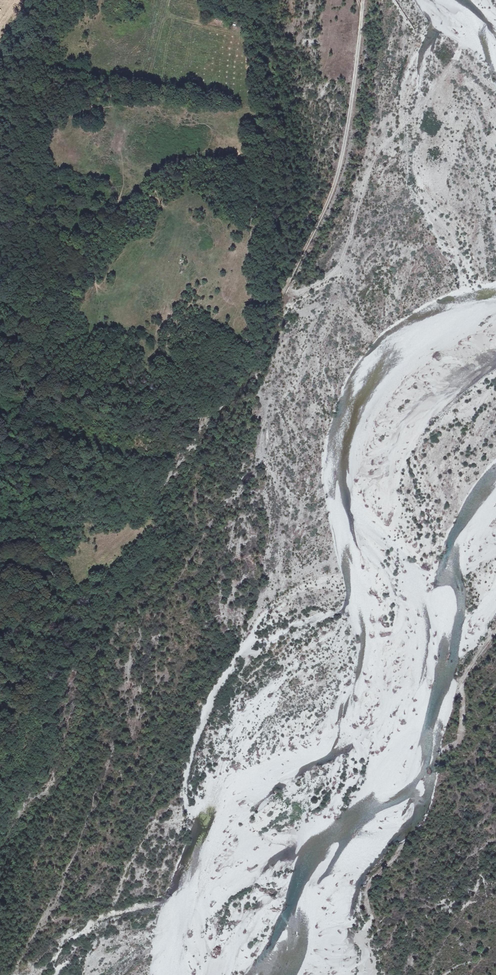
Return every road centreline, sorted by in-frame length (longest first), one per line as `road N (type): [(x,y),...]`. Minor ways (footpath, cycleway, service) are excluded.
road 1 (track): [(364,0),(340,173),(294,274)]

